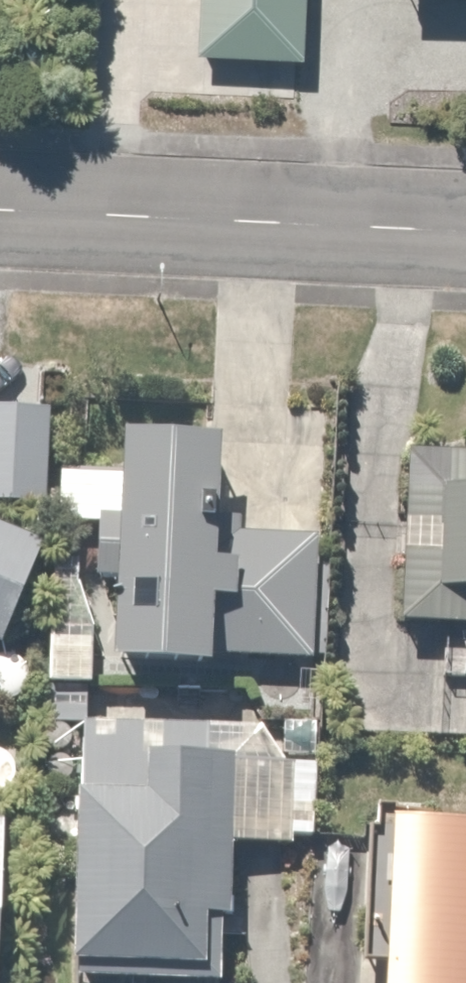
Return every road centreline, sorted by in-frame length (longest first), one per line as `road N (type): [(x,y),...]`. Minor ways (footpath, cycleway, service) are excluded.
road 1 (residential): [(465,227),(0,205)]

